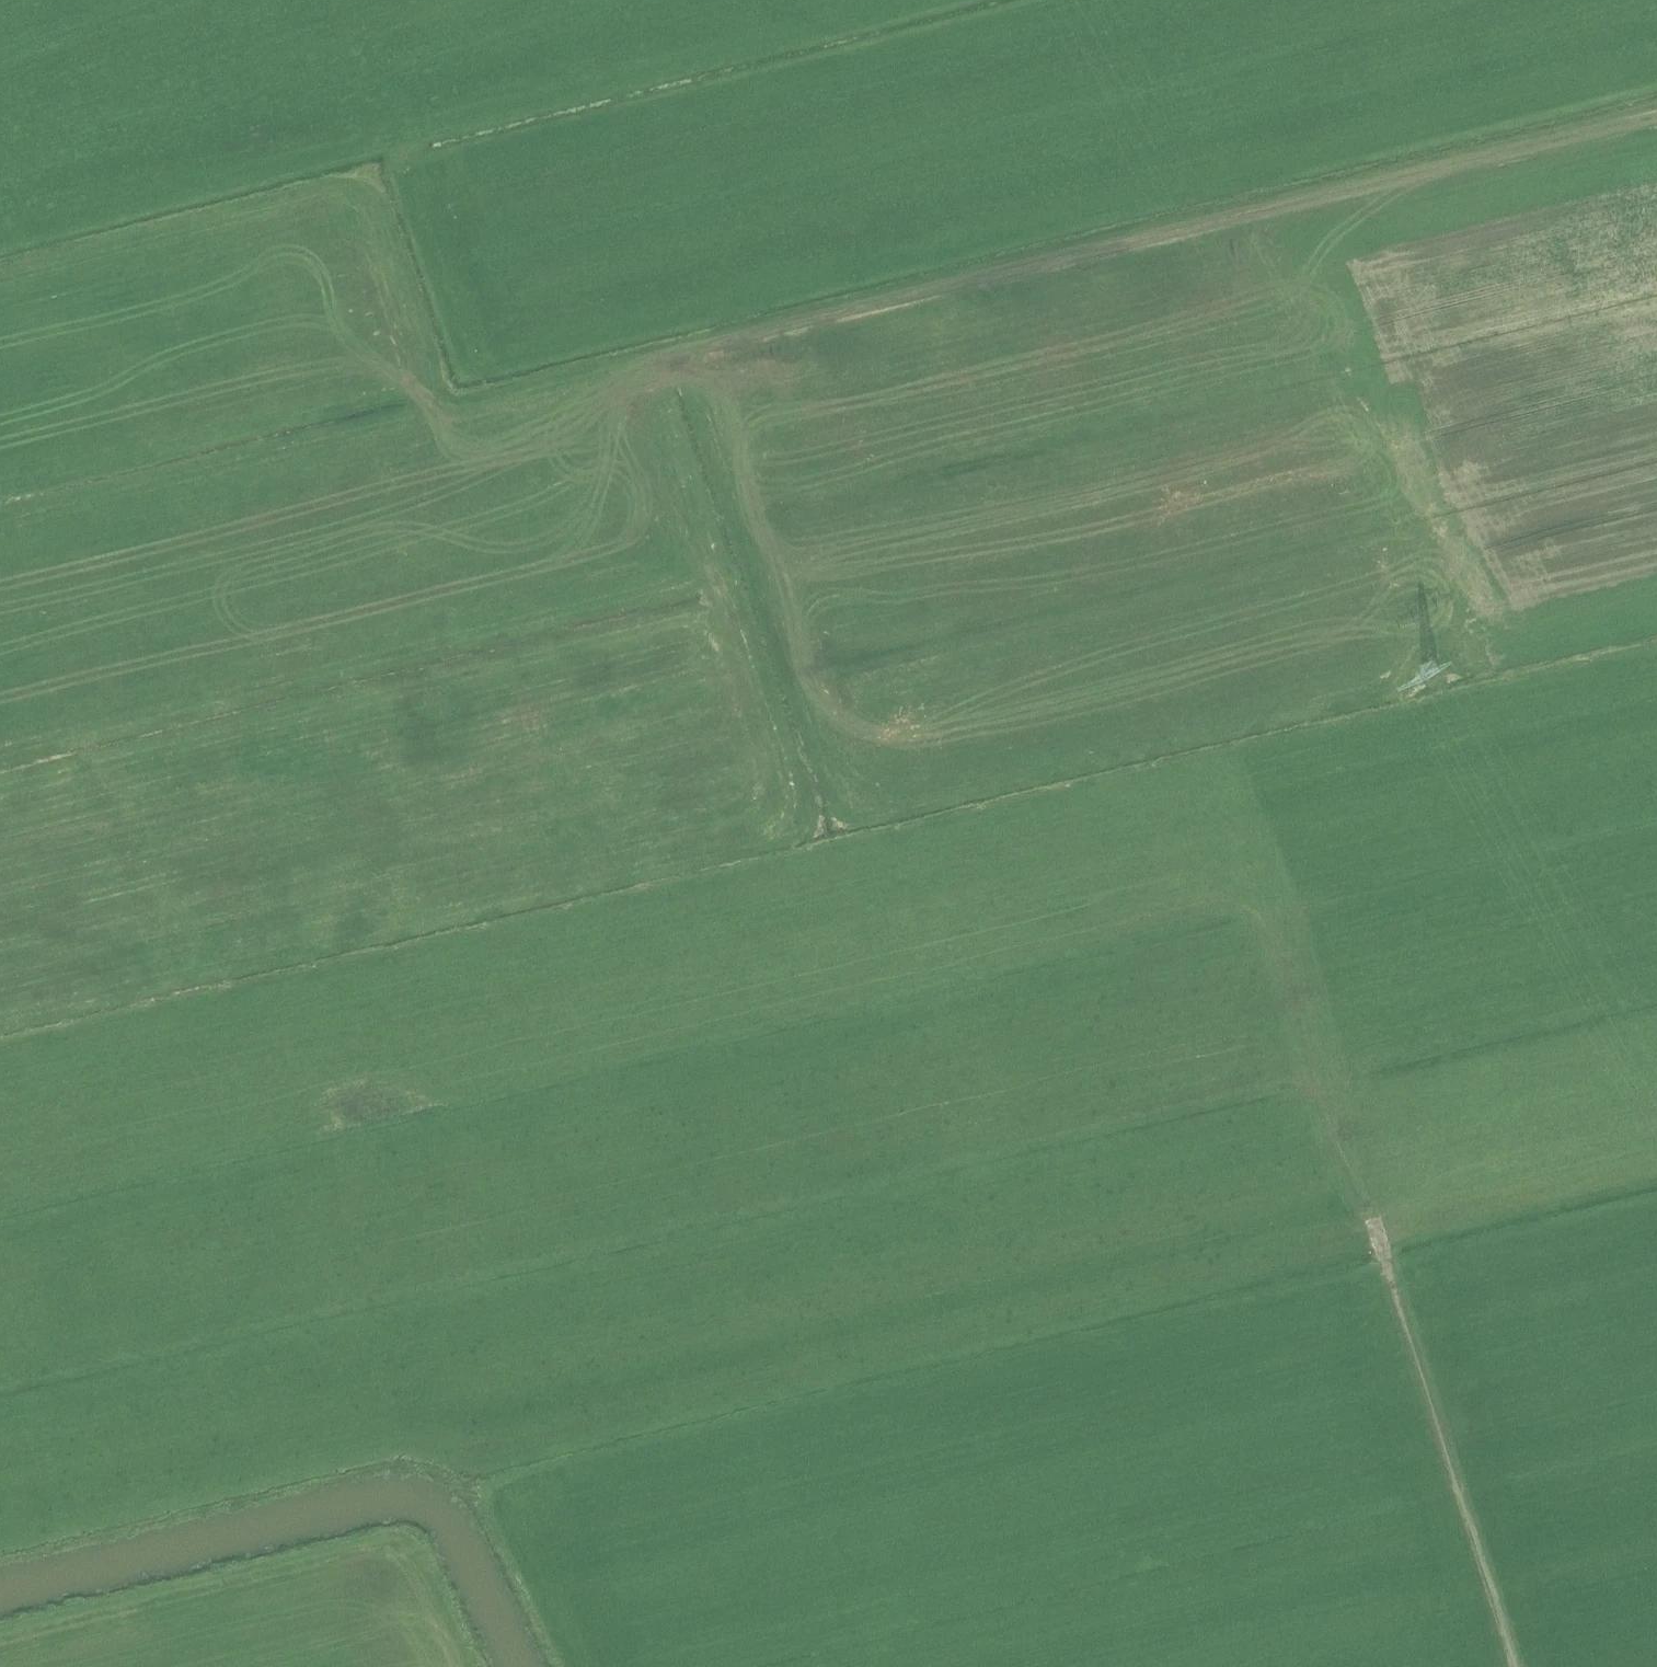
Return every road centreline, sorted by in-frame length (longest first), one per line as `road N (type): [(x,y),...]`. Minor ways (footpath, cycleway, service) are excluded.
road 1 (track): [(1387,1259),(1512,1666)]

